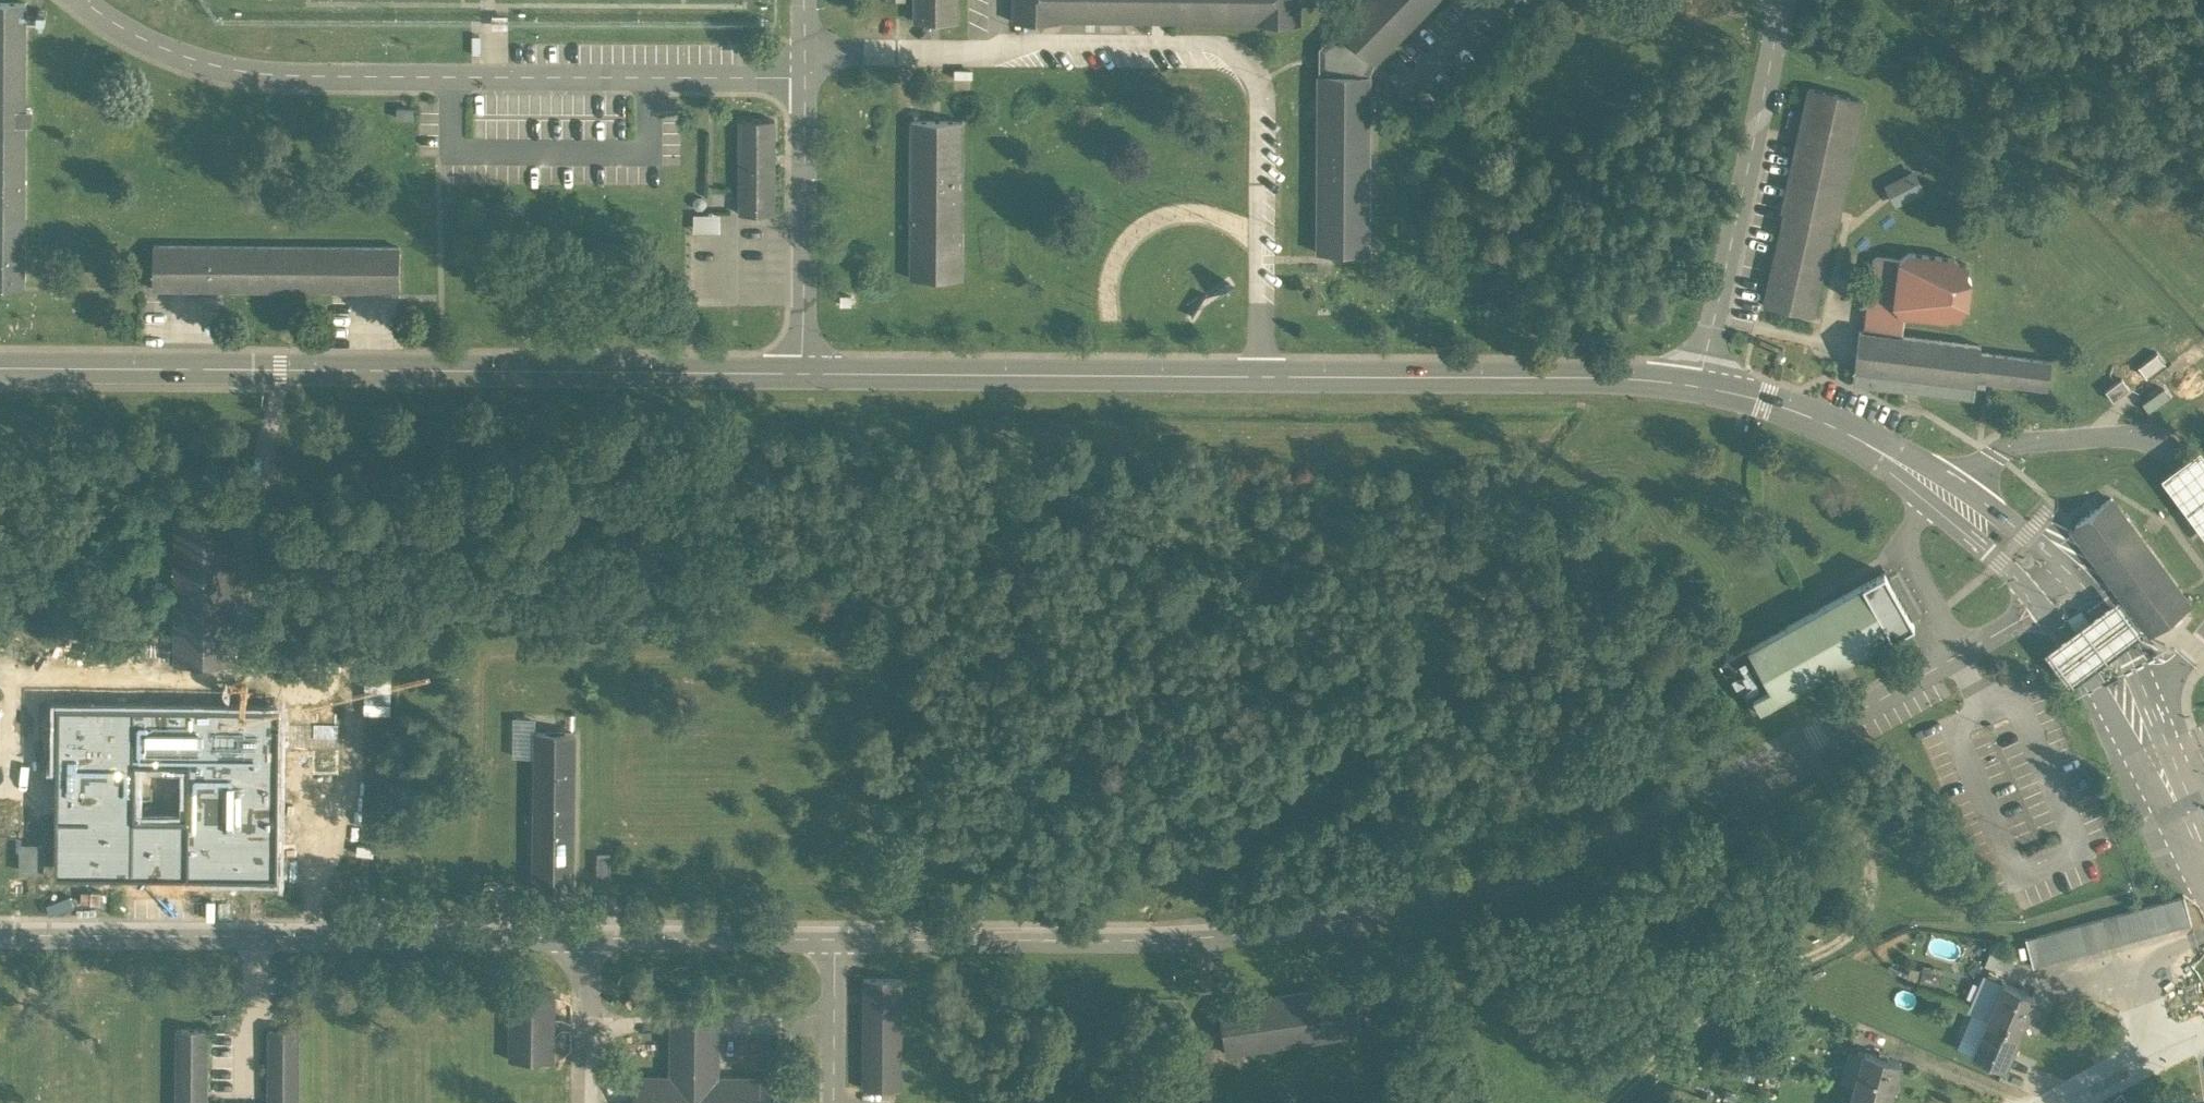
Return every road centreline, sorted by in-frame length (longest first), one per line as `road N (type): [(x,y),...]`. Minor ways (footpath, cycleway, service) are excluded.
road 1 (unclassified): [(1846,434),(1743,397),(1582,378),(0,368)]
road 2 (unclassified): [(834,940),(1205,938),(1380,914),(1459,893),(1541,868),(1702,800),(2040,609)]
road 3 (unclassified): [(2131,662),(2085,589),(2004,519),(1902,454),(1846,434)]
road 4 (unclassified): [(1846,434),(2000,563),(2040,609)]
road 5 (residential): [(2093,682),(2203,895)]
road 6 (residential): [(2203,835),(2131,662)]
road 7 (residential): [(2203,1028),(2055,1102)]

